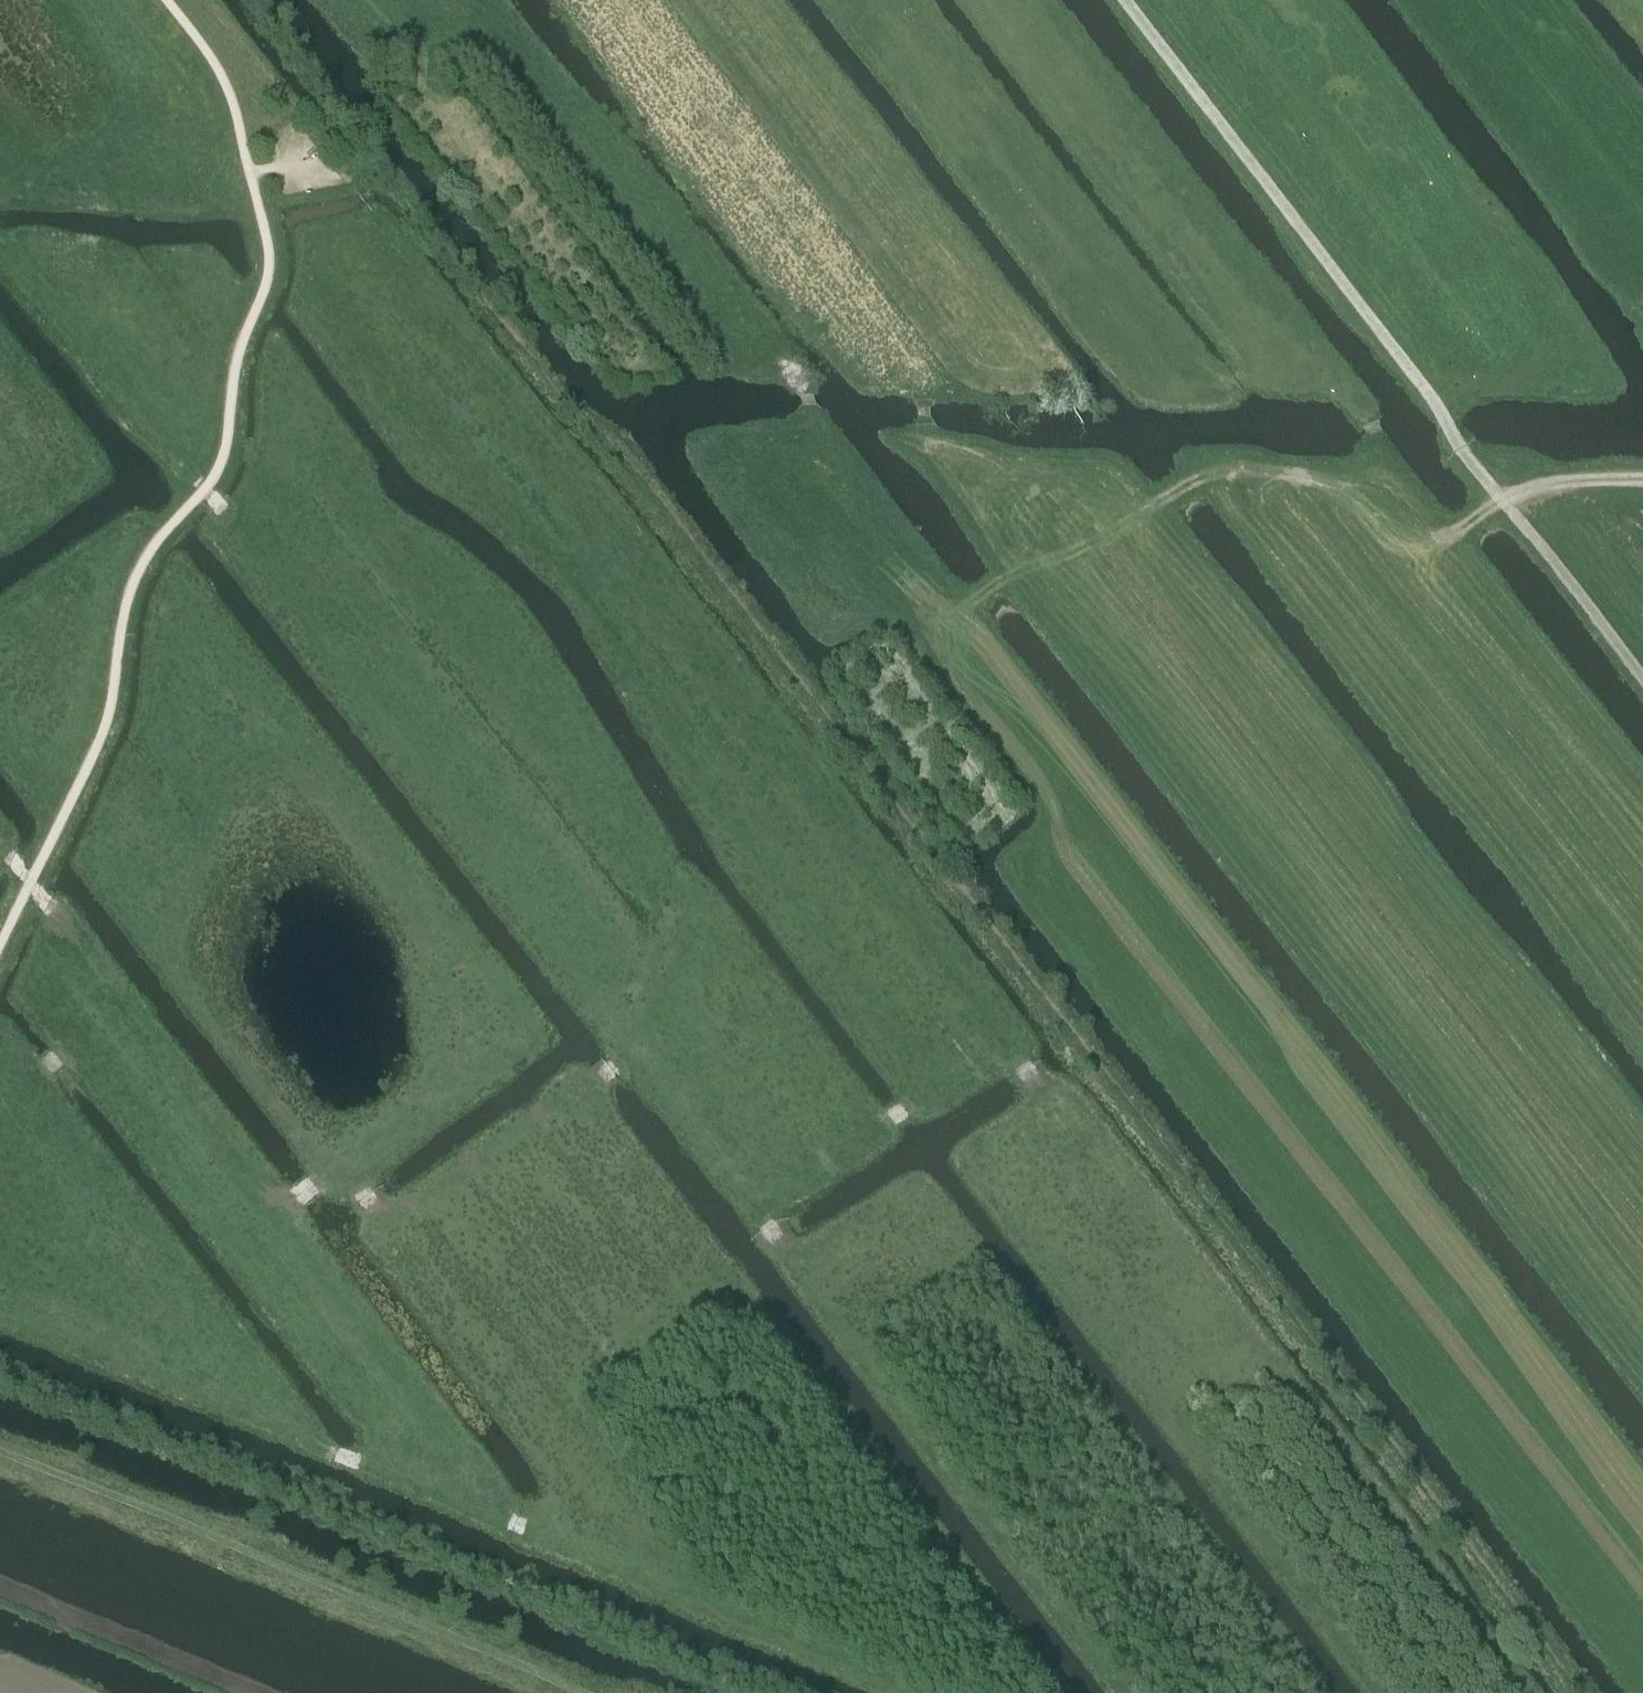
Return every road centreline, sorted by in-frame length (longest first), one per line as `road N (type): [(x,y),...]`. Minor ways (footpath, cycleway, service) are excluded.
road 1 (track): [(1124,0),(1642,682)]
road 2 (track): [(1642,478),(1531,488),(1449,534)]

